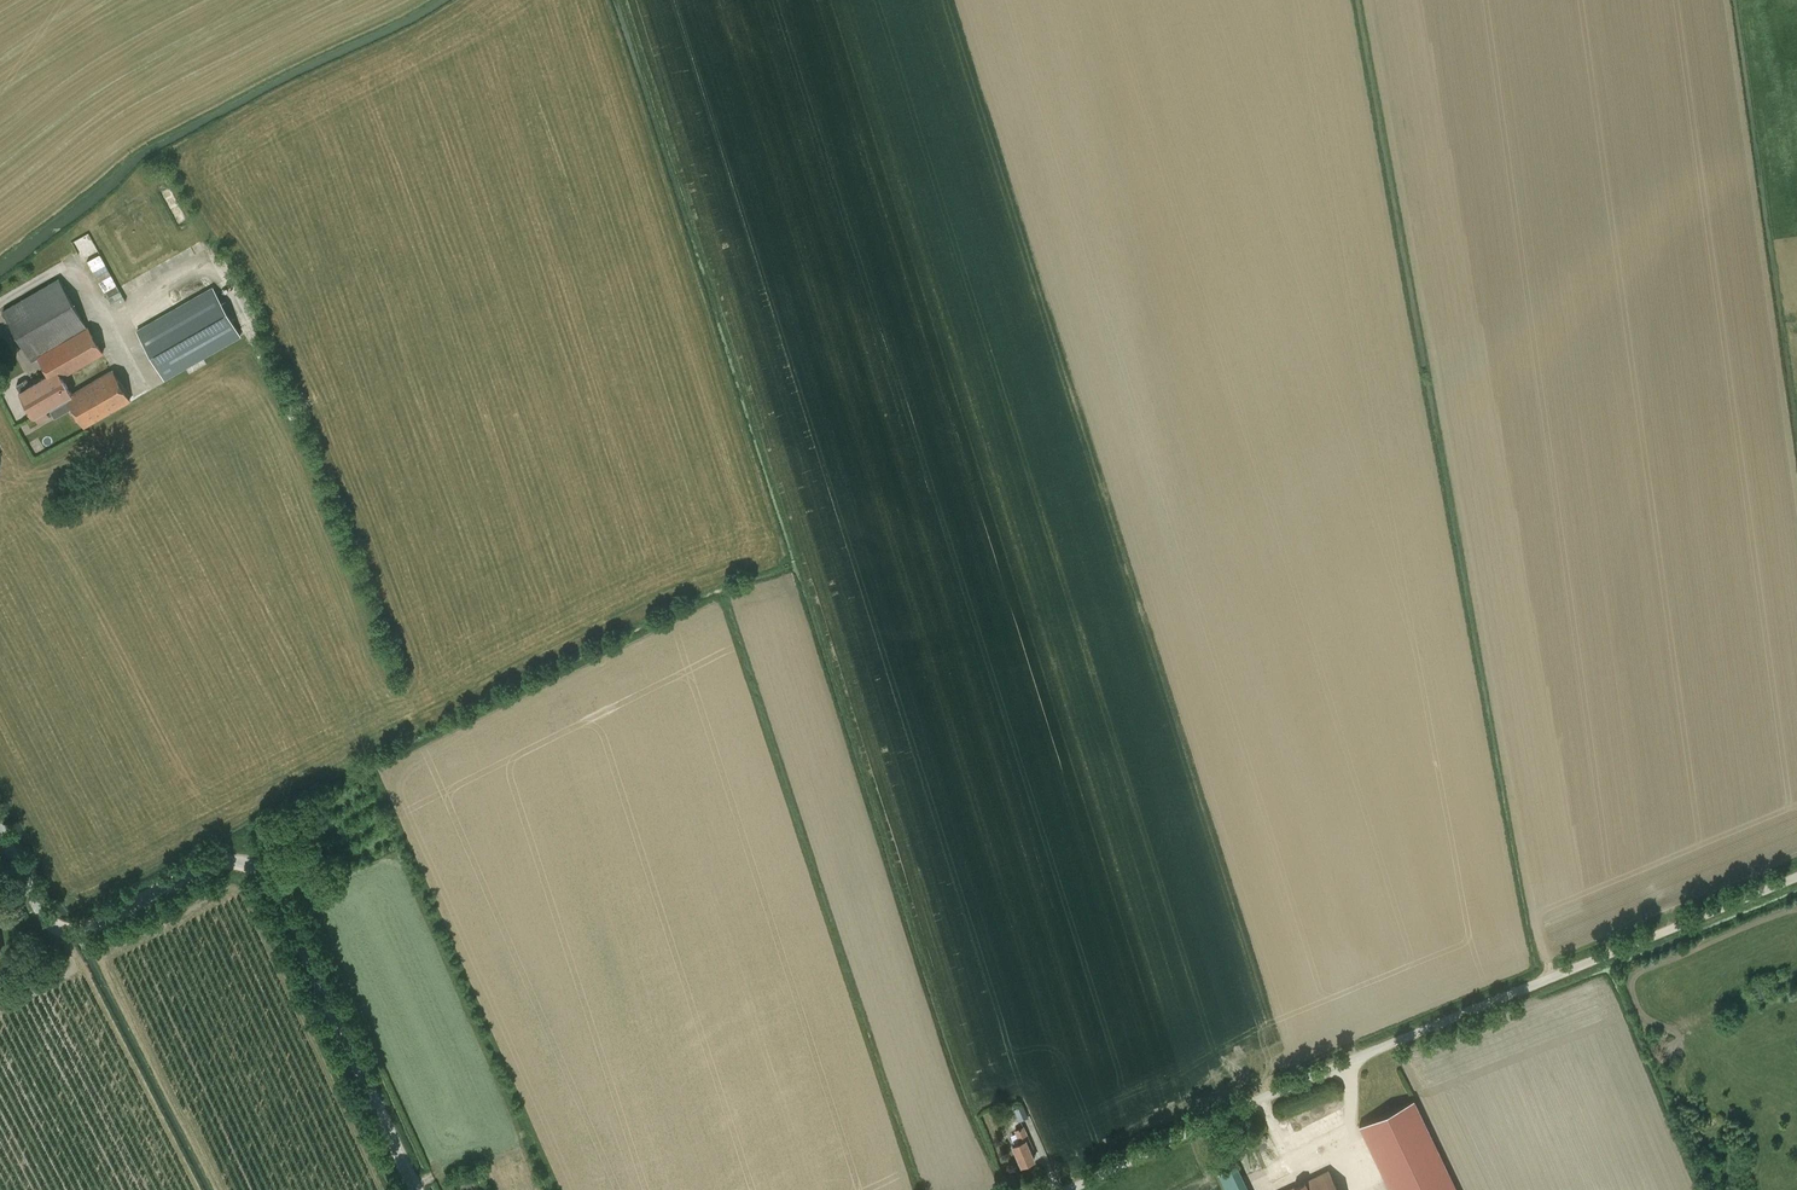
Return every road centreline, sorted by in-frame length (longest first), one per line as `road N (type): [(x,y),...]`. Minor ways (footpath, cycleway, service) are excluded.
road 1 (unclassified): [(1070,1189),(1335,1067),(1796,876)]
road 2 (tertiary): [(416,1189),(266,873),(240,861),(210,865),(71,932),(43,916),(0,834)]

